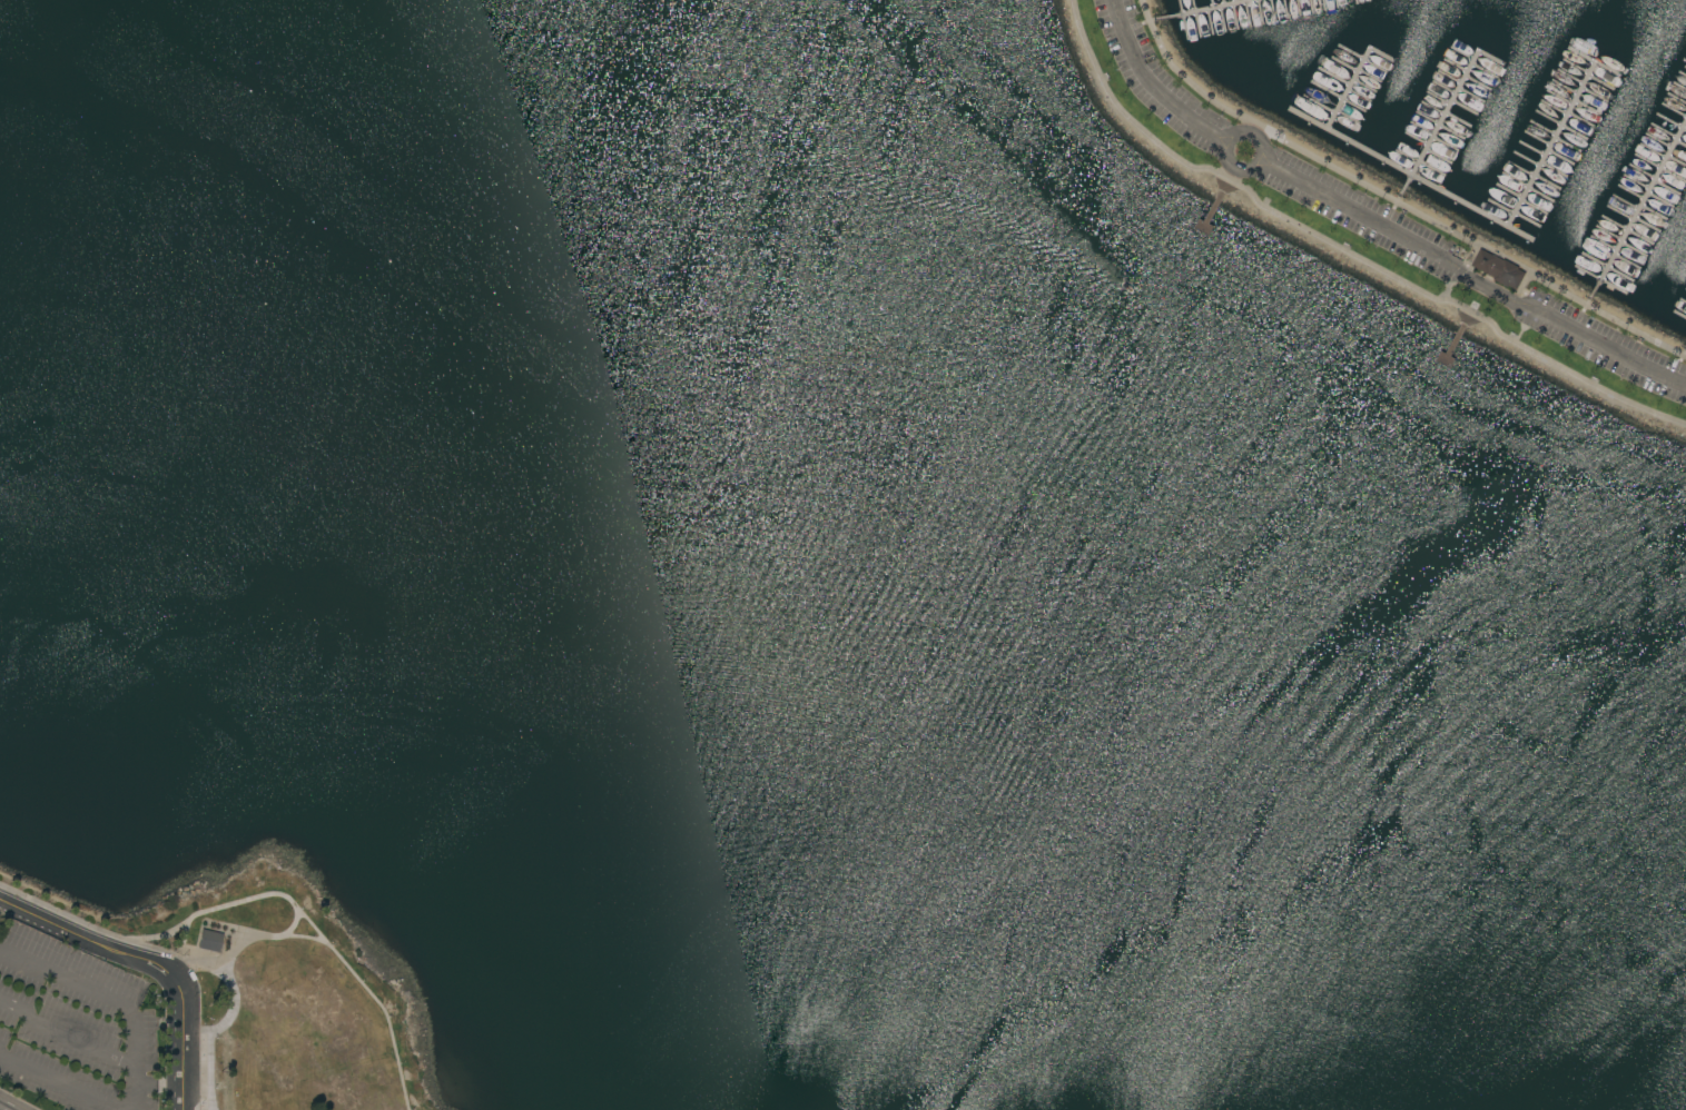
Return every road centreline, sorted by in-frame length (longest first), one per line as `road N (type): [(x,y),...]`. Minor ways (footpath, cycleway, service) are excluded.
road 1 (residential): [(1264,159),(1685,385)]
road 2 (residential): [(184,1109),(184,994),(175,978),(0,896)]
road 3 (residential): [(1116,0),(1144,76),(1177,108),(1230,139)]
road 4 (residential): [(1260,138),(1234,135),(1226,159),(1243,171),(1256,168),(1265,150),(1260,138)]

